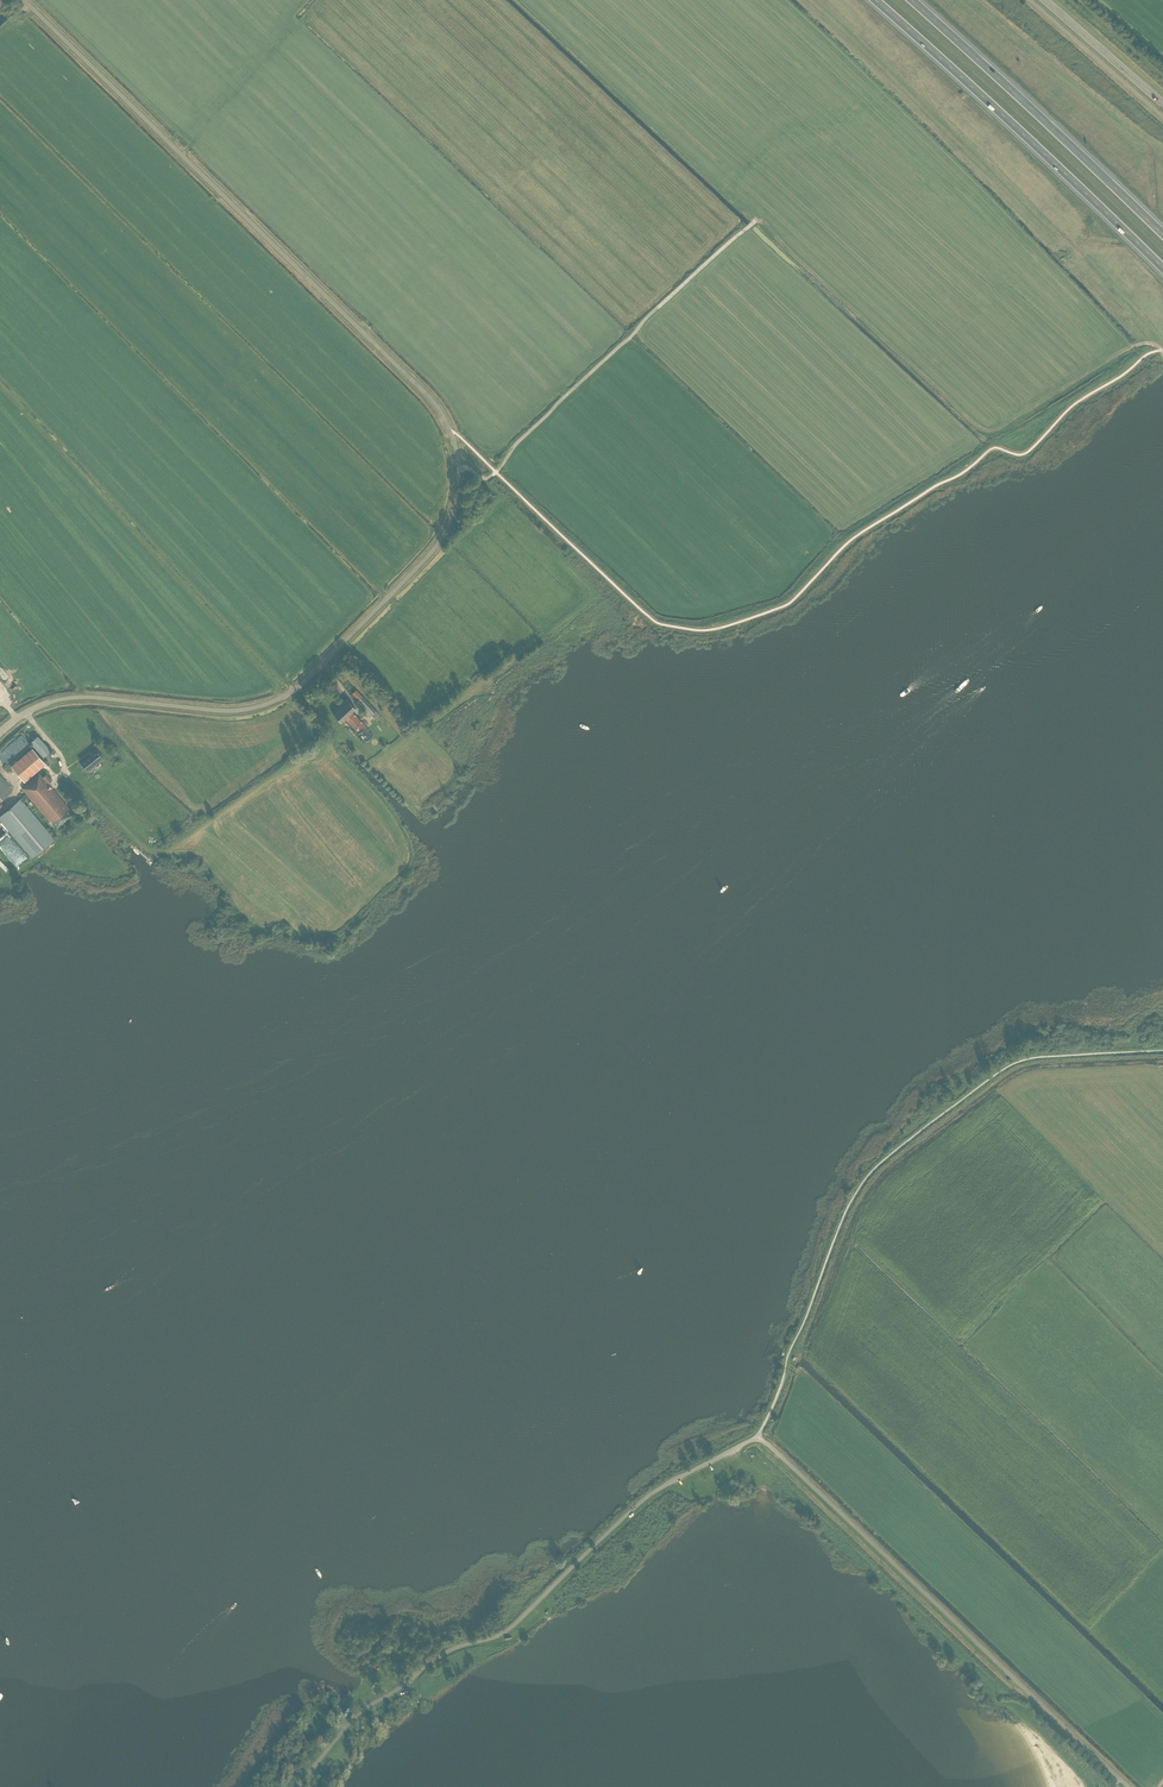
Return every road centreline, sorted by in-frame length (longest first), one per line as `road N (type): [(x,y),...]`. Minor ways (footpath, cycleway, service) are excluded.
road 1 (unclassified): [(17,718),(51,701),(90,698),(226,712),(288,695),(433,553),(459,483),(449,429),(420,388),(22,0)]
road 2 (unclassified): [(1130,1786),(758,1441),(659,1490),(512,1628),(439,1657),(350,1721)]
road 3 (track): [(459,467),(483,480),(496,473),(515,445),(747,227)]
road 4 (motorway): [(874,0),(1162,269)]
road 5 (motorway): [(1162,235),(912,0)]
road 6 (tertiary): [(1162,104),(1044,0)]

